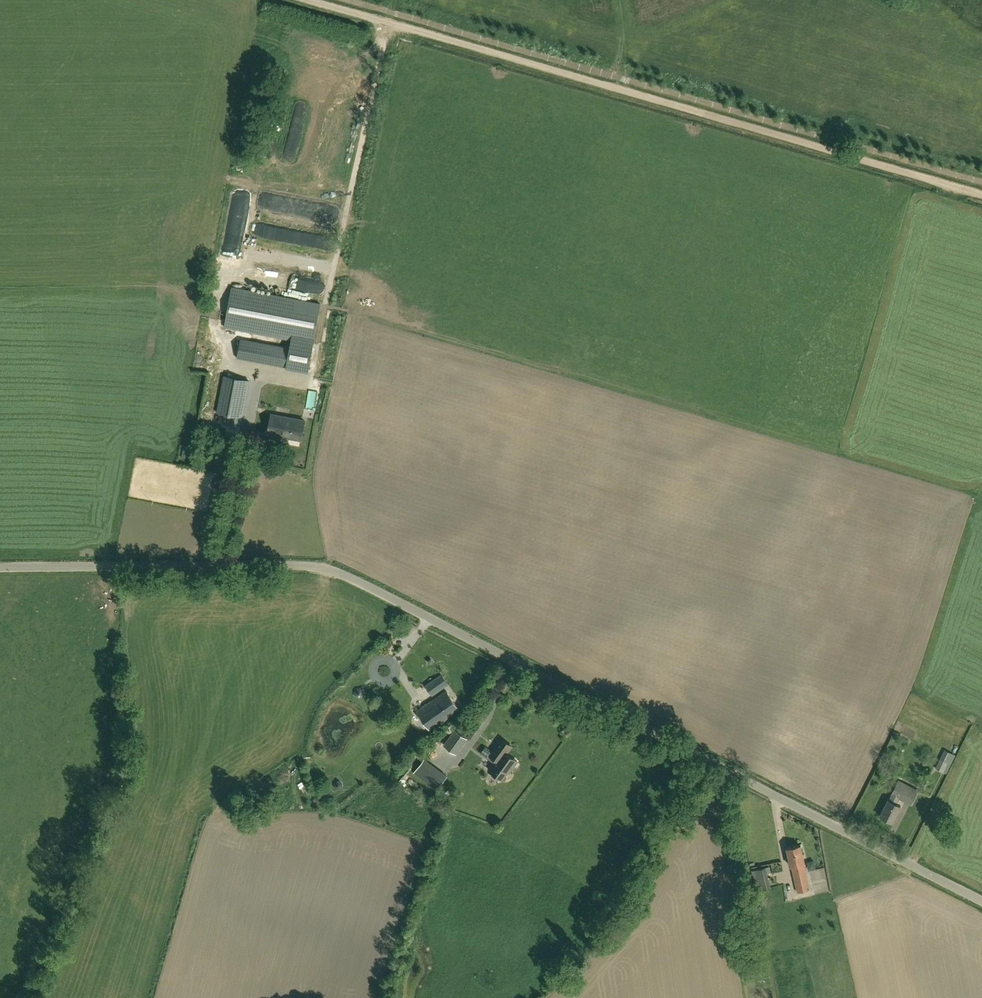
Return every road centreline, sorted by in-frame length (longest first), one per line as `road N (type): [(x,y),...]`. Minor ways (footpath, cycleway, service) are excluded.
road 1 (unclassified): [(981,903),(335,572),(0,567)]
road 2 (track): [(230,356),(229,364),(313,380),(385,40)]
road 3 (track): [(618,89),(981,197)]
road 4 (track): [(304,0),(618,89)]
road 5 (track): [(230,356),(216,325),(240,200),(345,219)]

